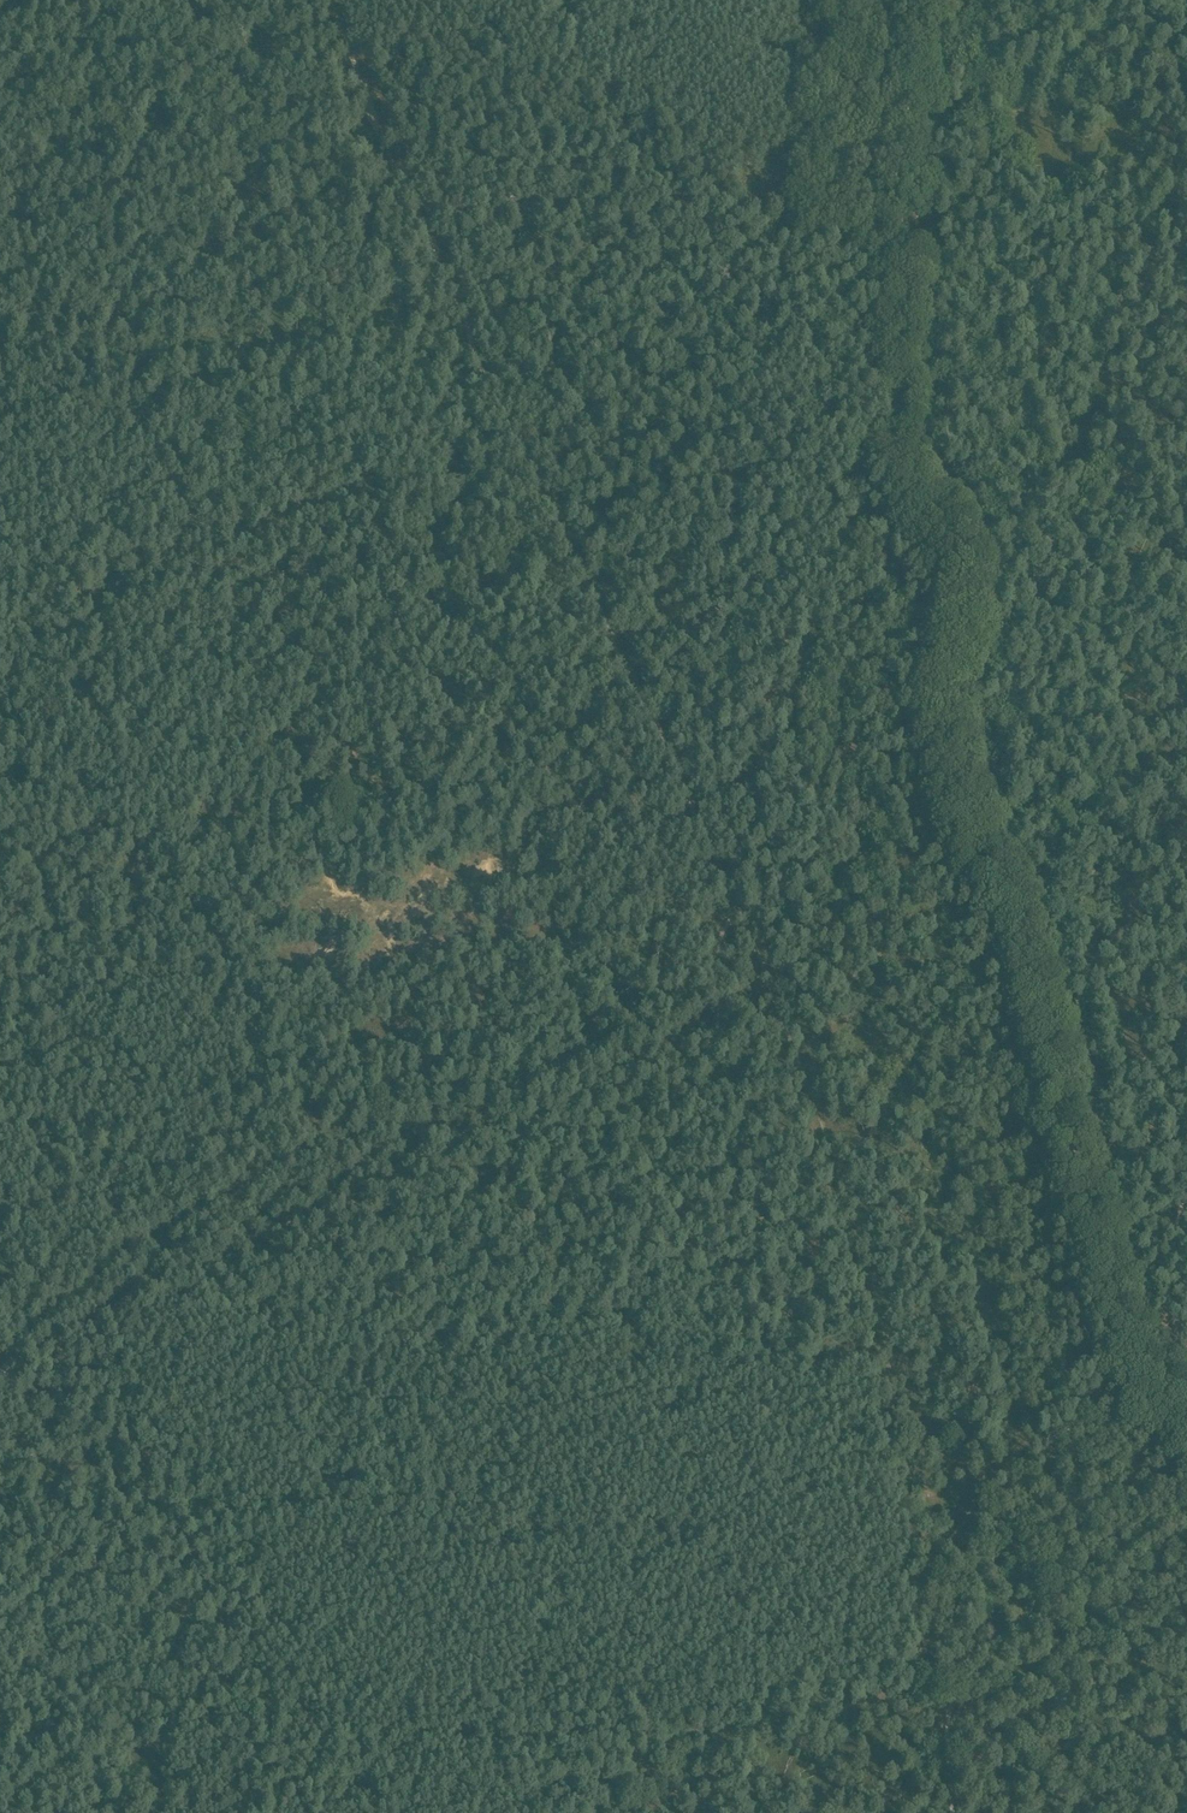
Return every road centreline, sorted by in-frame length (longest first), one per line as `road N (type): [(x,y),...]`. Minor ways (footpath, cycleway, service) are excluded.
road 1 (track): [(922,0),(901,193),(896,450),(905,483),(956,565),(959,602),(942,695),(953,801),(1025,953),(1107,1278),(1135,1335)]
road 2 (track): [(1186,112),(1106,0)]

